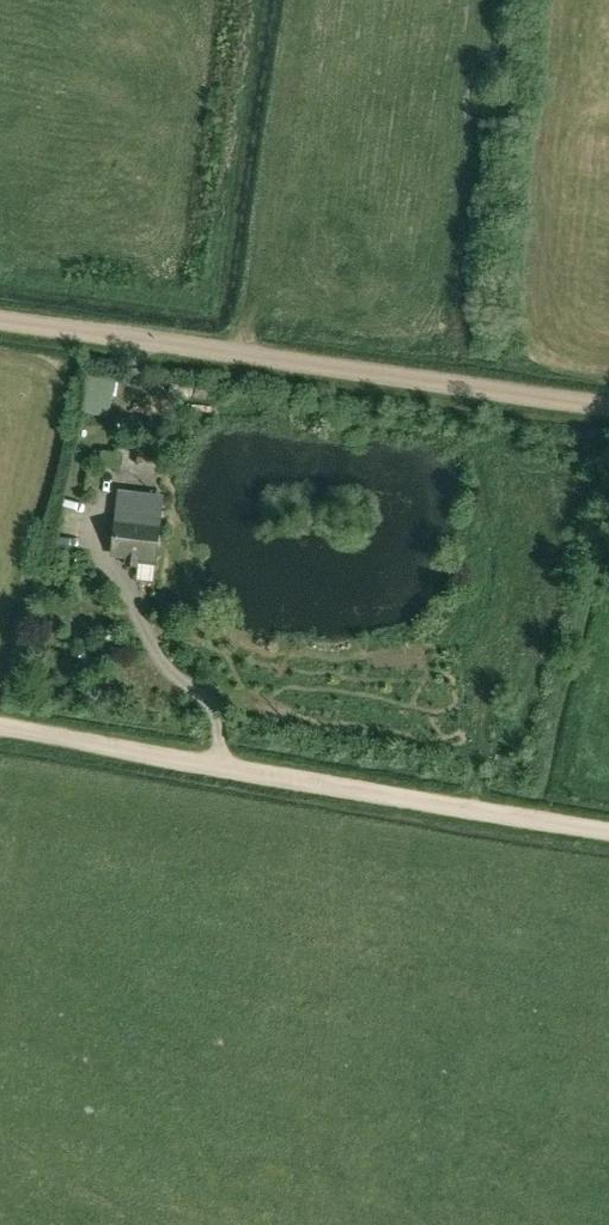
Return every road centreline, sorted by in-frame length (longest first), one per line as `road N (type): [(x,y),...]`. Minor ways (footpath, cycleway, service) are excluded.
road 1 (track): [(608,820),(0,723)]
road 2 (track): [(608,410),(0,322)]

